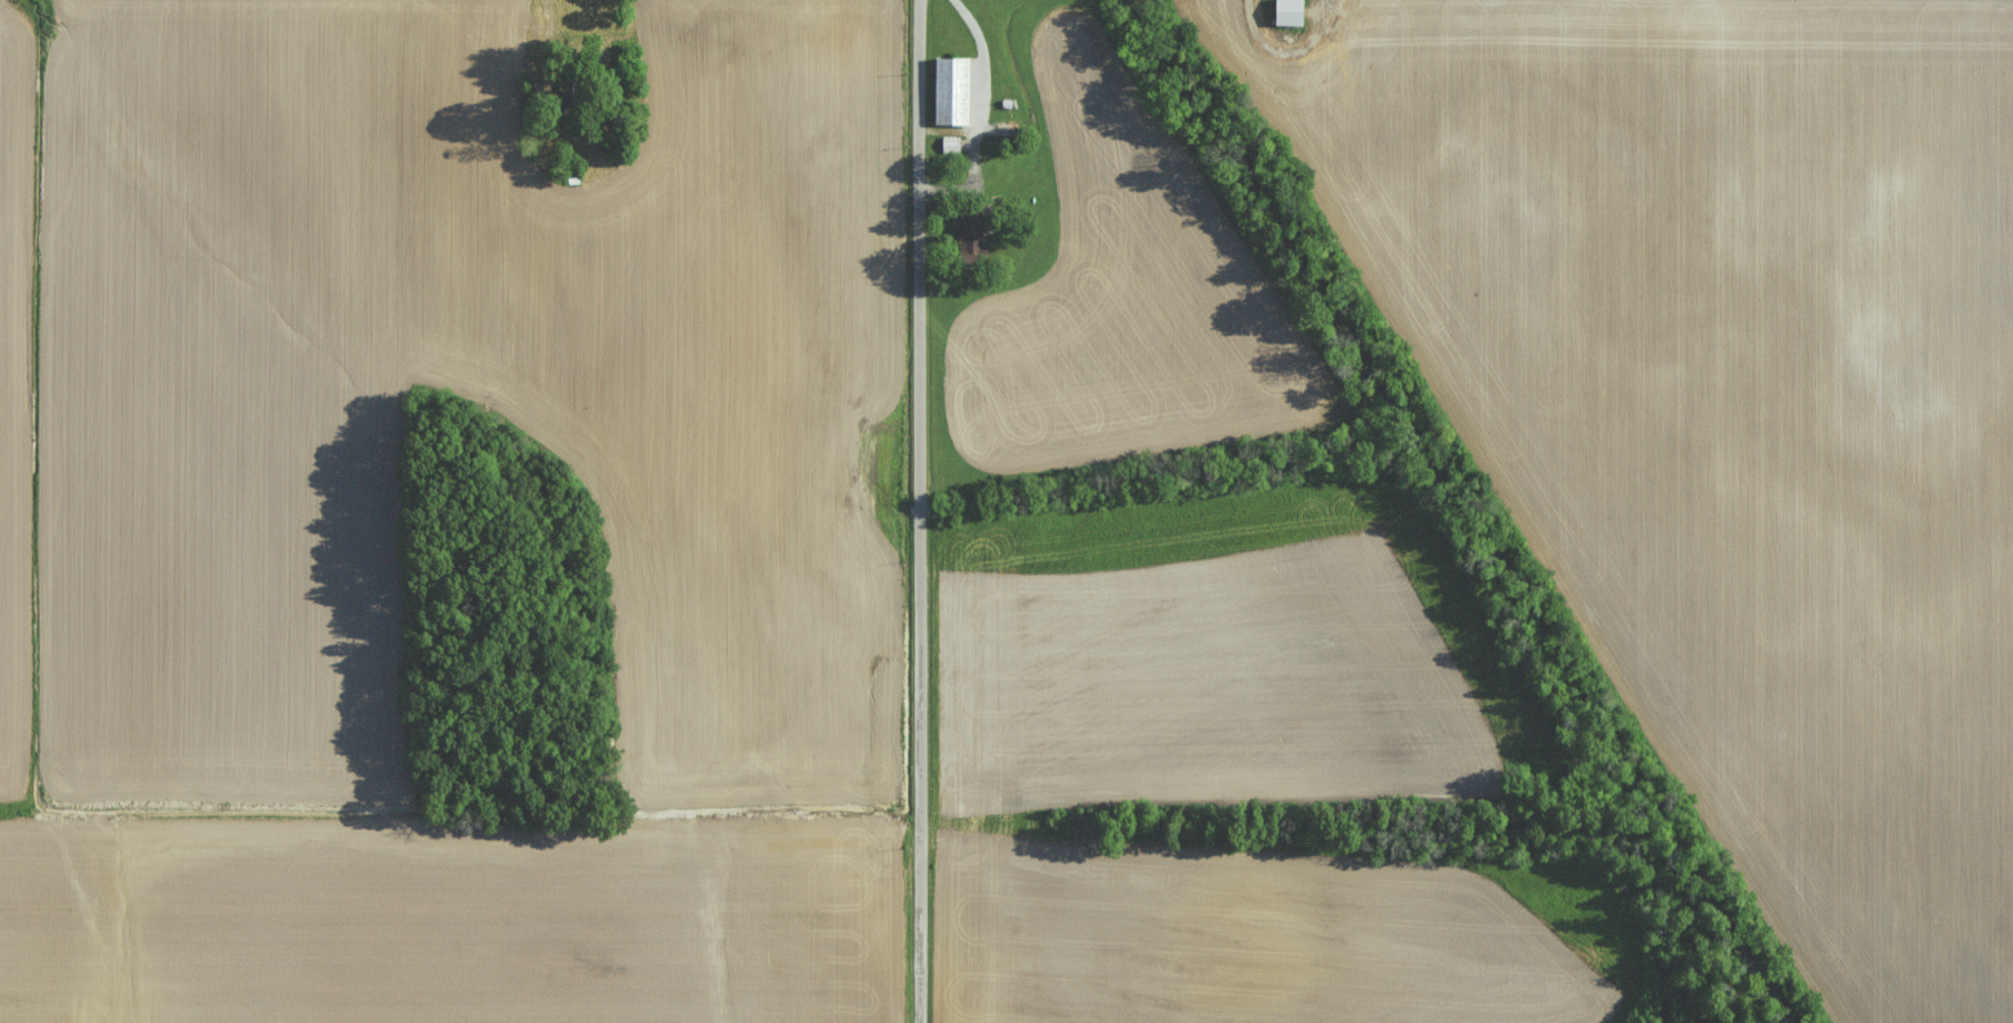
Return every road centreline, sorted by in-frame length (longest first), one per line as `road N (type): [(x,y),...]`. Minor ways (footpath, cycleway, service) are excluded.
road 1 (residential): [(931,1022),(939,0)]

